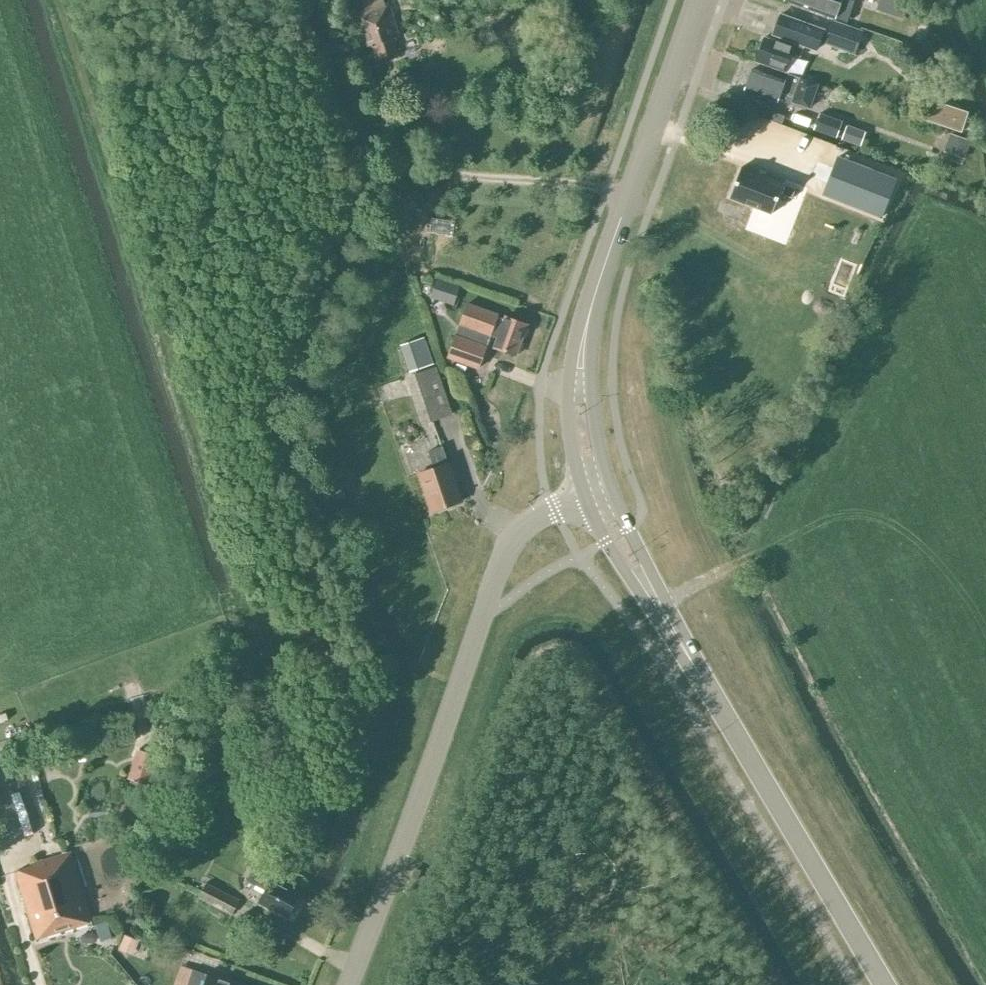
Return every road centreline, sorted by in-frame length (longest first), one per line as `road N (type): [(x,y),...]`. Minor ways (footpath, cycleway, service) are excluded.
road 1 (unclassified): [(348,984),(508,547),(531,520),(584,496)]
road 2 (tertiary): [(883,984),(685,651)]
road 3 (tertiary): [(587,322),(698,0)]
road 4 (tertiary): [(584,496),(673,645),(685,651)]
road 5 (tertiary): [(685,651),(609,487)]
road 6 (tertiary): [(587,322),(577,331),(568,406),(584,496)]
road 7 (tertiary): [(609,487),(587,322)]

